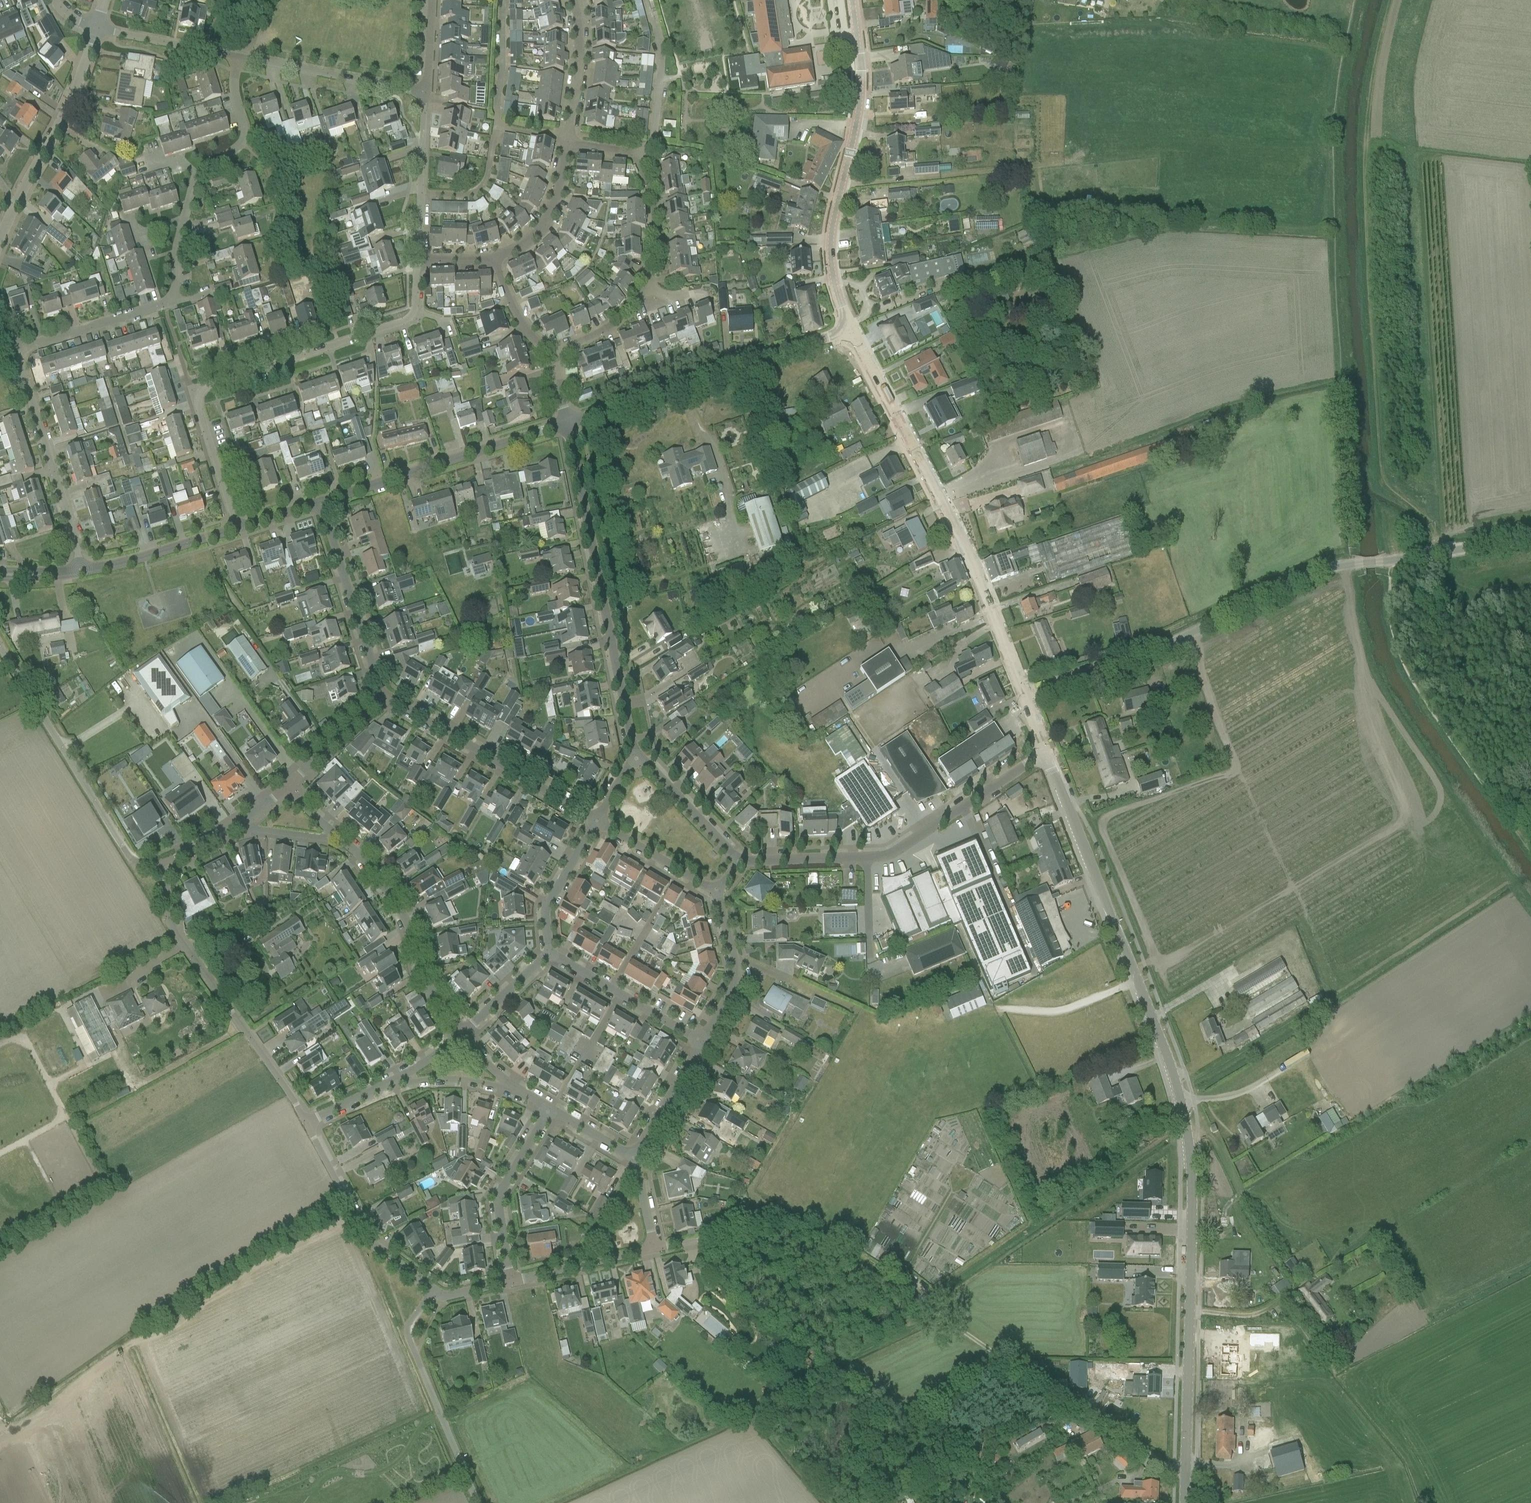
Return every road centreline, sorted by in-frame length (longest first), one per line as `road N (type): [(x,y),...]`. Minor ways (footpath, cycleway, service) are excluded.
road 1 (tertiary): [(1186,1467),(1188,1133),(1177,1085),(1046,752)]
road 2 (track): [(1352,564),(1337,441),(1328,149),(1354,0)]
road 3 (unclassified): [(1024,699),(1156,650),(1321,570),(1530,536)]
road 4 (track): [(1139,1449),(785,1220),(696,1241)]
road 5 (residential): [(15,351),(171,296),(198,175),(244,140),(235,56)]
road 6 (tertiary): [(1024,699),(942,506),(848,331)]
road 7 (residential): [(413,311),(405,322),(200,393),(236,527)]
road 8 (residential): [(635,757),(566,423)]
road 9 (track): [(1530,846),(1410,659),(1394,561)]
road 10 (residential): [(306,1123),(168,923),(162,863)]
road 11 (tertiary): [(566,423),(848,331)]
road 12 (tertiary): [(848,331),(828,256),(857,118),(860,55)]
road 13 (residential): [(162,863),(137,862),(124,850),(0,648)]
road 14 (tertiary): [(320,502),(566,423)]
road 15 (residential): [(596,822),(382,698)]
road 16 (residential): [(460,1036),(423,978),(389,893),(333,834)]
road 17 (unclassified): [(477,1502),(408,1337),(434,1291)]
road 18 (residential): [(81,571),(15,351)]
road 19 (residential): [(0,237),(58,126),(96,29)]
road 20 (residential): [(434,1291),(361,1235),(306,1123)]
road 21 (residential): [(382,698),(320,502)]
road 22 (residential): [(1040,756),(886,858),(866,859)]
road 23 (unclassified): [(509,1282),(498,1205),(548,1109)]
road 24 (residential): [(426,93),(248,58)]
road 25 (residential): [(702,1042),(549,953)]
road 26 (residential): [(418,259),(426,93)]
road 27 (unclassified): [(637,155),(655,131),(662,52),(648,0)]
road 28 (tertiary): [(81,571),(236,527)]
road 29 (residential): [(702,1042),(735,983),(716,893)]
road 30 (residential): [(509,1282),(654,1249)]
road 31 (residential): [(493,257),(534,239),(550,220),(566,143)]
road 32 (residential): [(738,862),(635,757)]
road 33 (residential): [(549,953),(545,910),(596,822)]
road 34 (residential): [(566,143),(578,46),(573,0)]
road 35 (residential): [(235,56),(96,29)]
road 36 (residential): [(649,290),(657,219),(649,173),(637,155)]
road 37 (residential): [(716,893),(596,822)]
road 38 (residential): [(633,1159),(702,1042)]
road 39 (residential): [(288,788),(382,698)]
road 40 (residential): [(866,859),(738,862)]
road 41 (unclassified): [(386,1086),(432,1080),(508,1087)]
road 42 (residential): [(460,1036),(549,953)]

